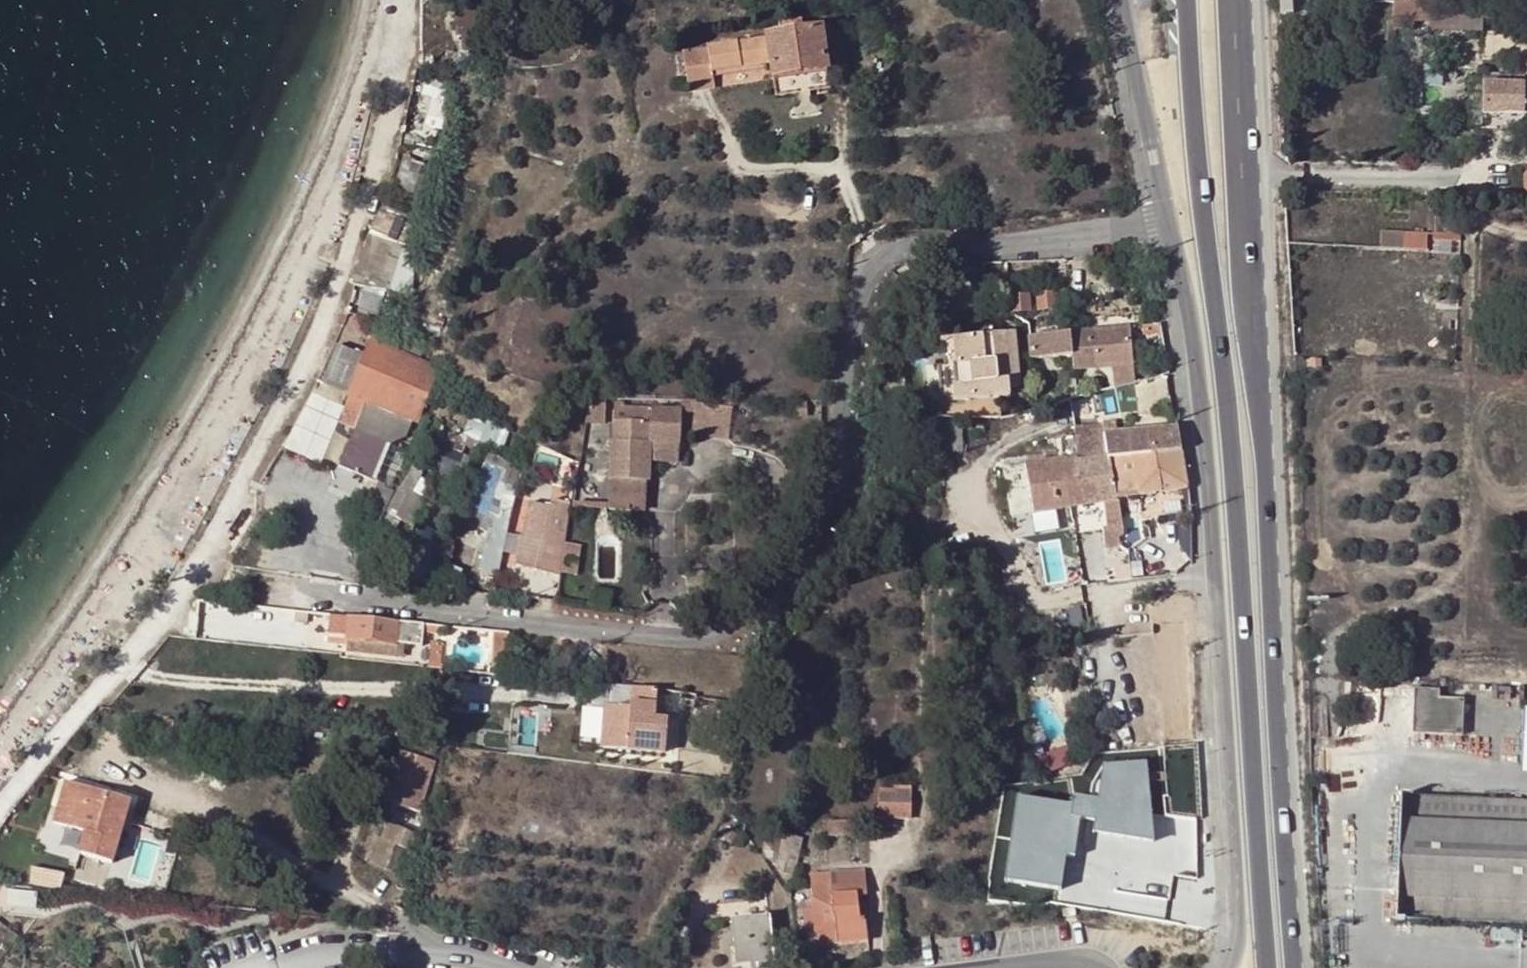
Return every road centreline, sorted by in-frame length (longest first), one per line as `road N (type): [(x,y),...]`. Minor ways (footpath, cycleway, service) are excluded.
road 1 (unclassified): [(185,576),(735,635),(780,615),(816,570),(843,348),(870,257),(891,246),(1163,224)]
road 2 (primary): [(1300,967),(1273,689),(1231,0)]
road 3 (primary): [(1198,0),(1261,967)]
road 4 (unclassified): [(1163,224),(1196,373),(1240,923),(1231,967)]
road 5 (unclassified): [(1120,0),(1163,224)]
road 6 (unclassified): [(346,967),(423,951),(522,967)]

